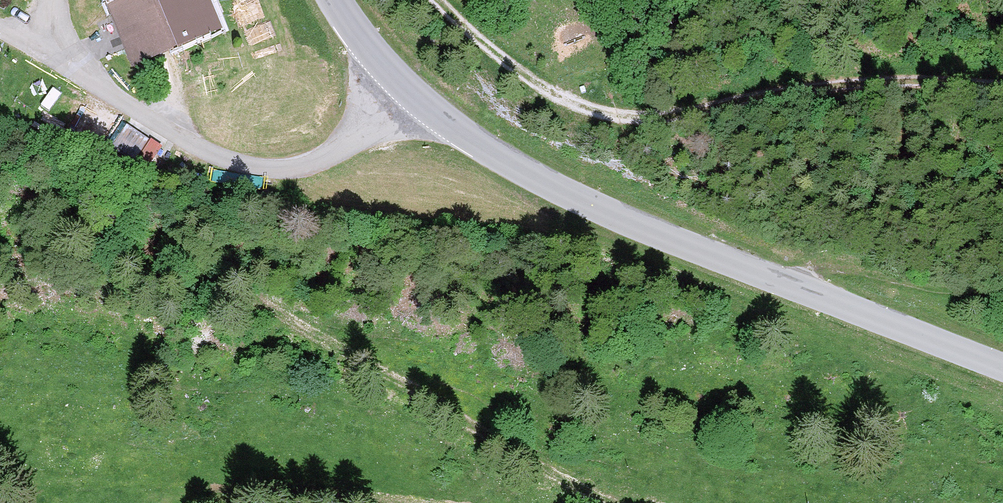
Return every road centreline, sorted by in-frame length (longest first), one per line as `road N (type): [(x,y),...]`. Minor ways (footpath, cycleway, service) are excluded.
road 1 (tertiary): [(1002,366),(655,233),(528,174),(400,83),(338,0)]
road 2 (track): [(436,0),(524,76),(571,106),(618,119),(888,76),(1002,86)]
road 3 (track): [(359,502),(263,497),(153,502)]

